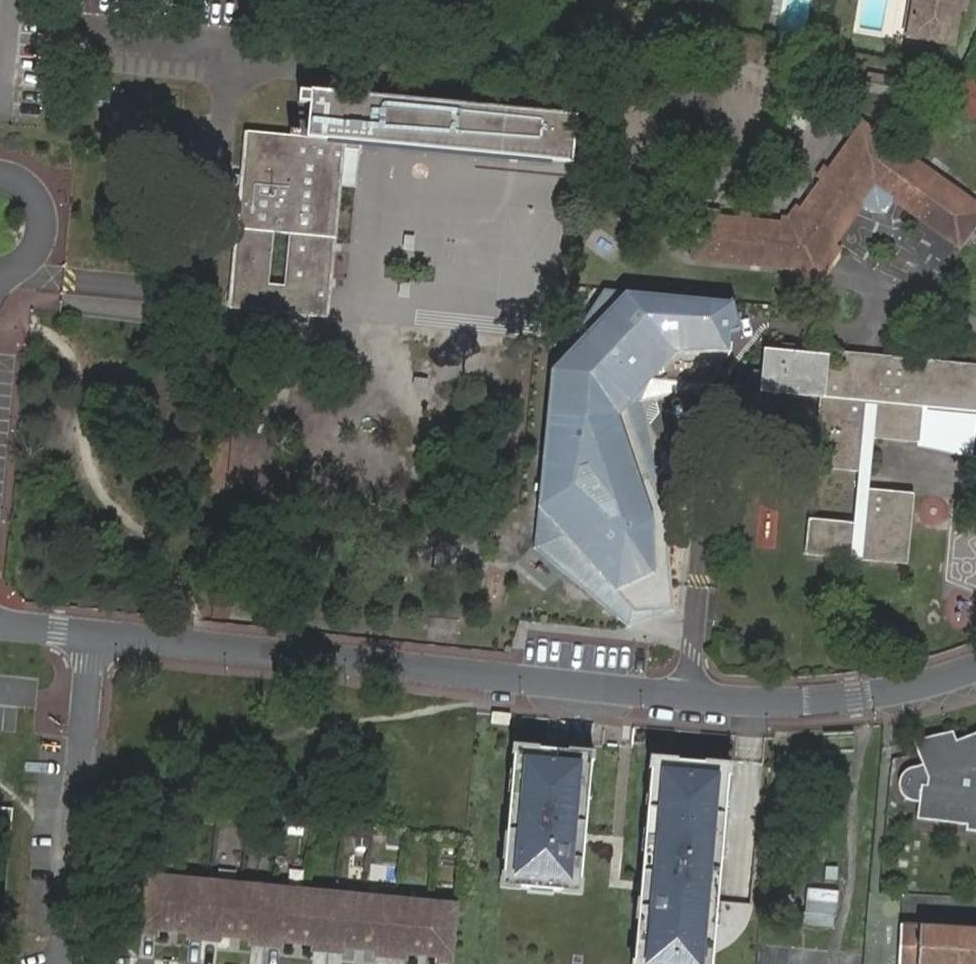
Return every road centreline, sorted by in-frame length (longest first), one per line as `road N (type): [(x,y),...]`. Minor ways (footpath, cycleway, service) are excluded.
road 1 (residential): [(94,638),(687,694)]
road 2 (residential): [(687,694),(706,524),(686,448),(738,352),(760,331),(870,330)]
road 3 (residential): [(94,638),(62,963)]
road 4 (residential): [(687,694),(803,702),(892,692),(975,667)]
road 5 (residential): [(0,273),(28,260),(42,233),(36,203),(0,179)]

